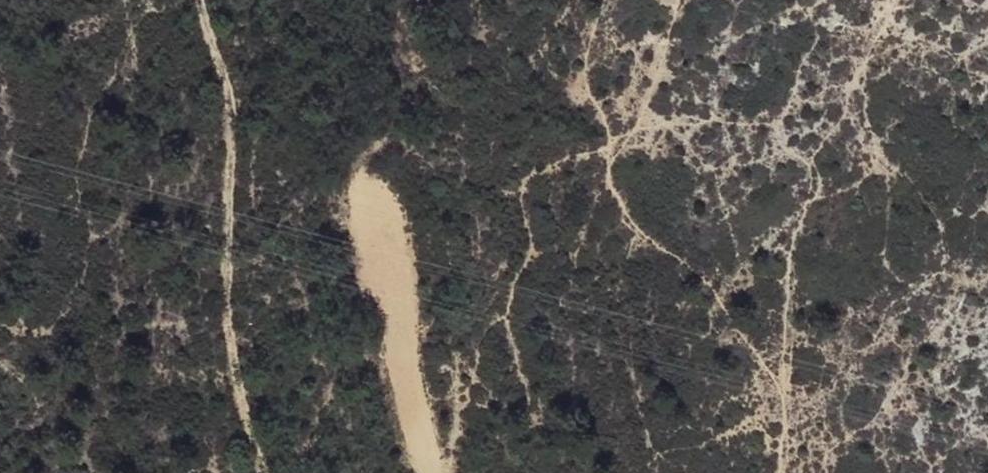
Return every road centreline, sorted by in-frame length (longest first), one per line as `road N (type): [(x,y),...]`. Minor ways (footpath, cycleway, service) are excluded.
road 1 (track): [(196,0),(226,93),(225,260),(239,406),(266,472)]
road 2 (track): [(430,472),(362,196)]

